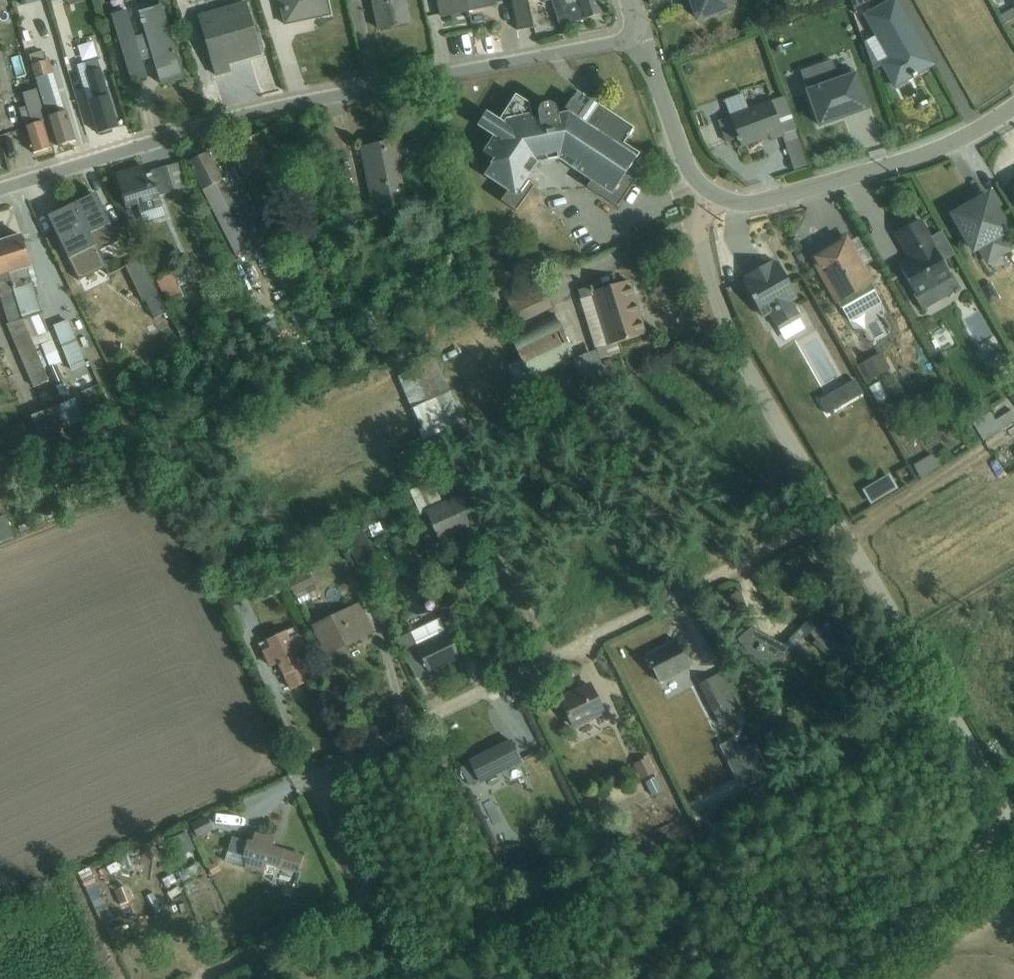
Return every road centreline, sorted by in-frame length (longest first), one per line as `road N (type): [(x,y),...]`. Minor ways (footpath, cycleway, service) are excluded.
road 1 (track): [(838,513),(332,764),(313,786),(405,978)]
road 2 (track): [(713,195),(702,250),(733,339),(1013,800)]
road 3 (residential): [(0,191),(290,105),(617,45),(633,34)]
road 4 (residential): [(633,34),(688,166),(699,184),(734,202),(757,204),(918,158),(1013,108)]
road 5 (track): [(1013,808),(995,856),(867,978)]

